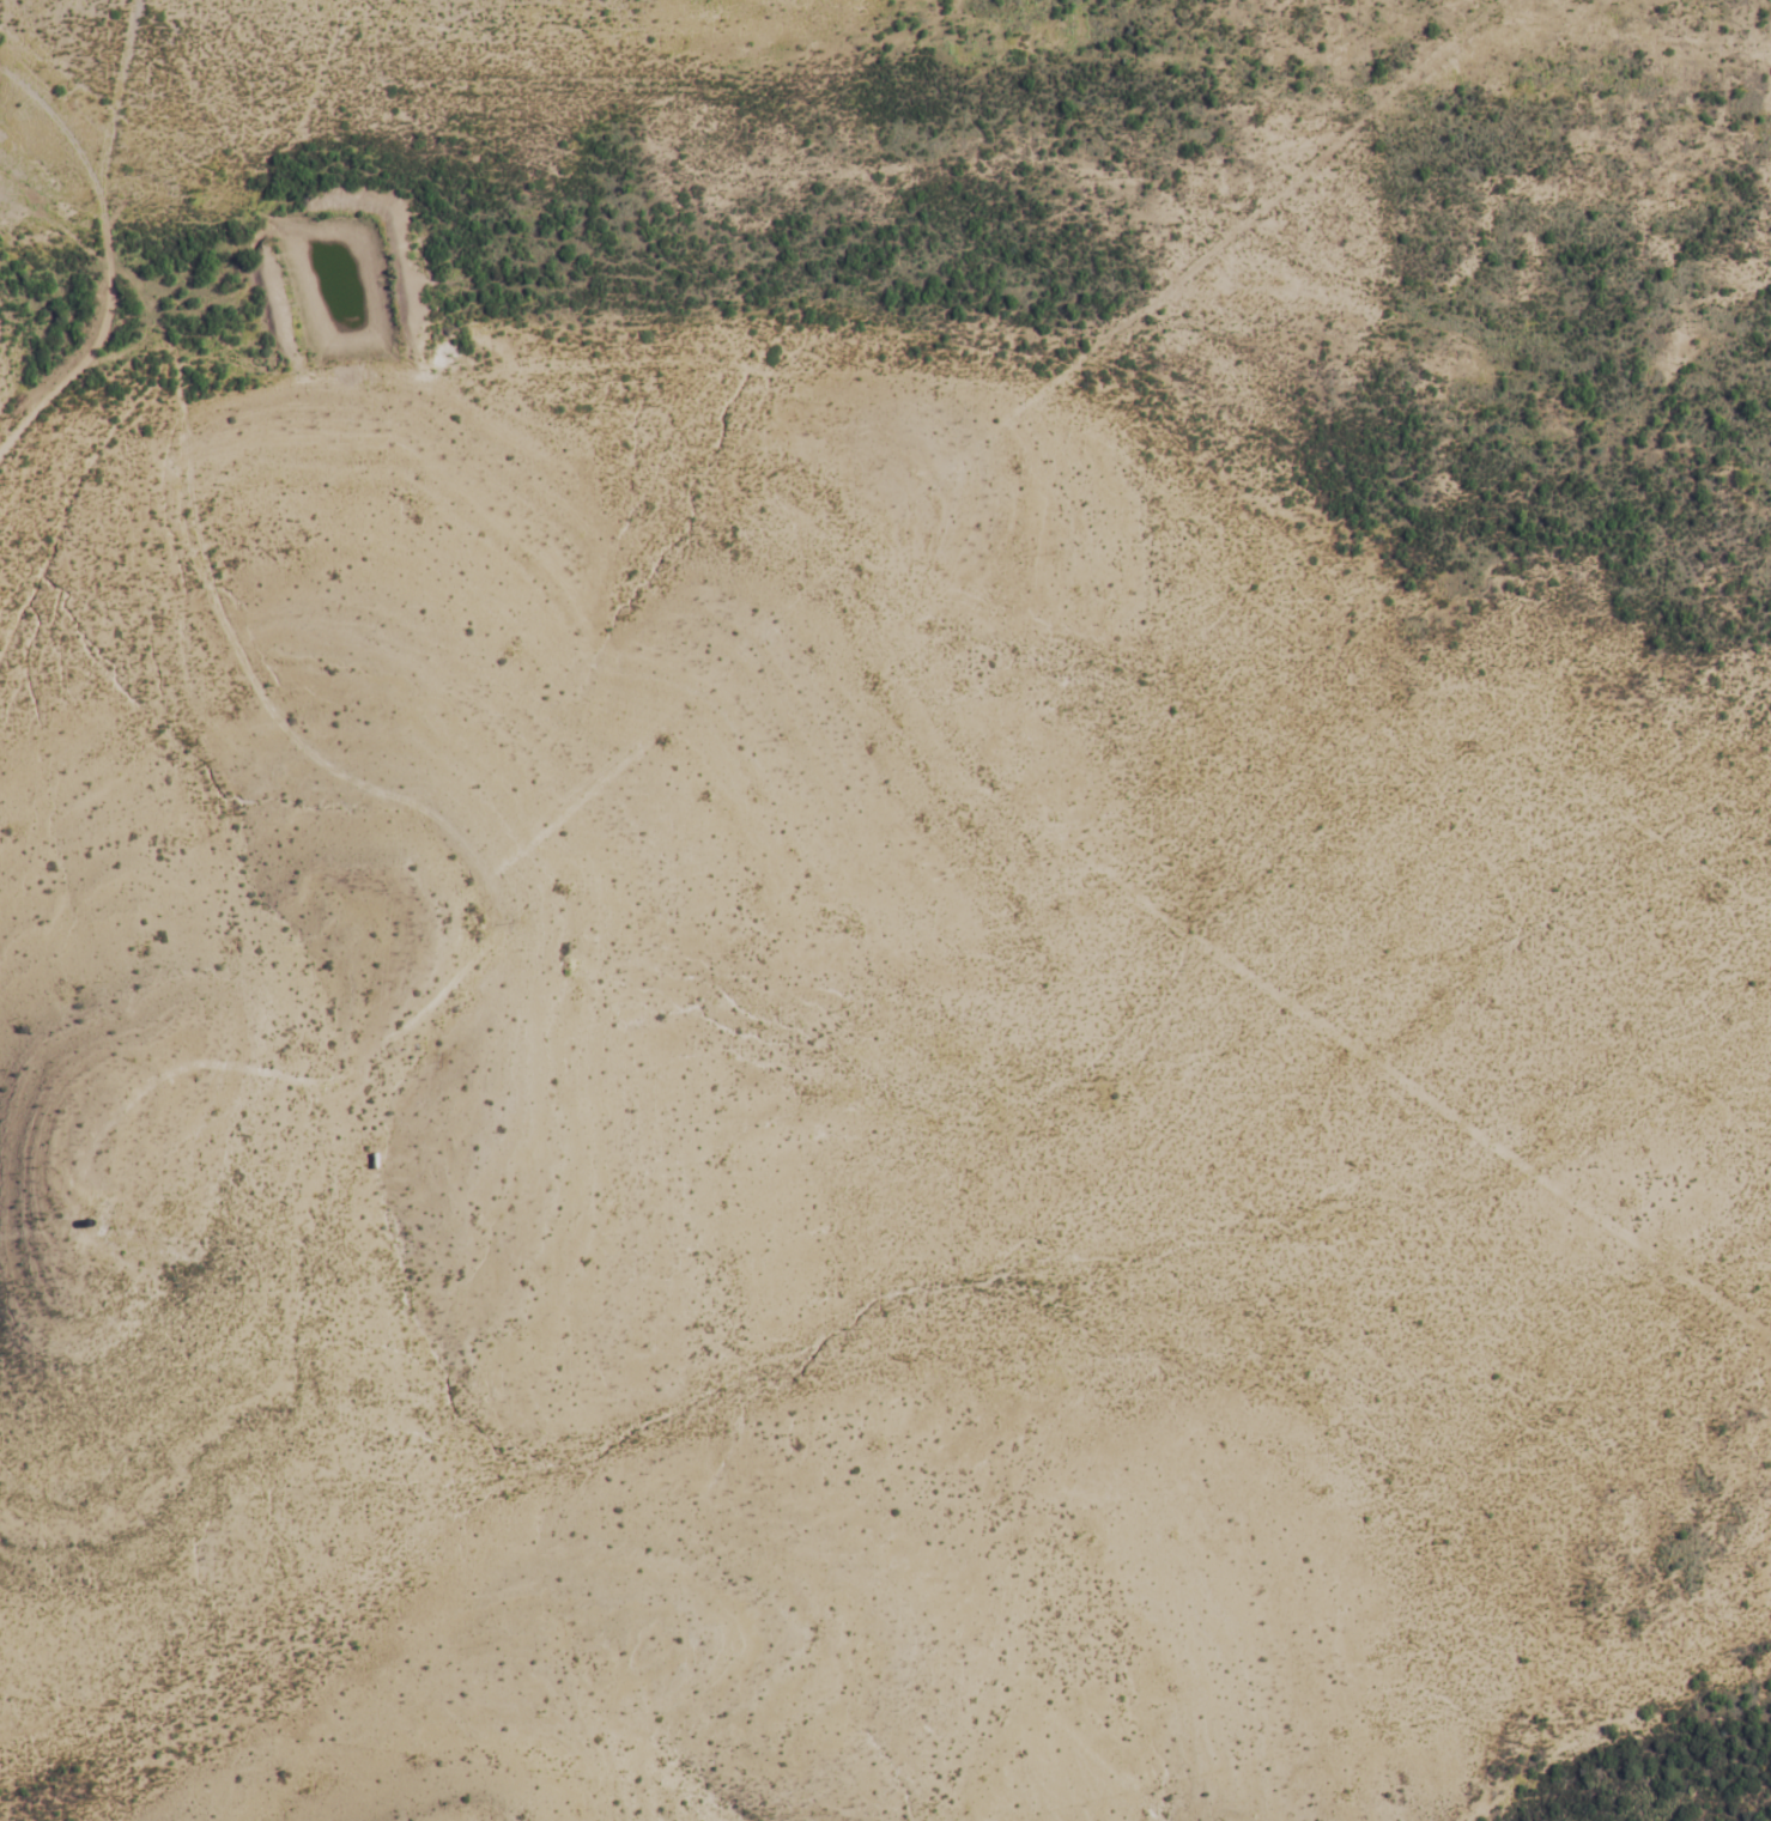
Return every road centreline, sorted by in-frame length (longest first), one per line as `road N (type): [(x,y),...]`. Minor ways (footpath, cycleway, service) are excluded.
road 1 (residential): [(99,237),(211,341),(223,391),(210,506),(214,539),(241,635),(262,674),(333,760),(419,813),(457,848)]
road 2 (residential): [(0,445),(91,353),(105,291),(96,177),(136,0)]

